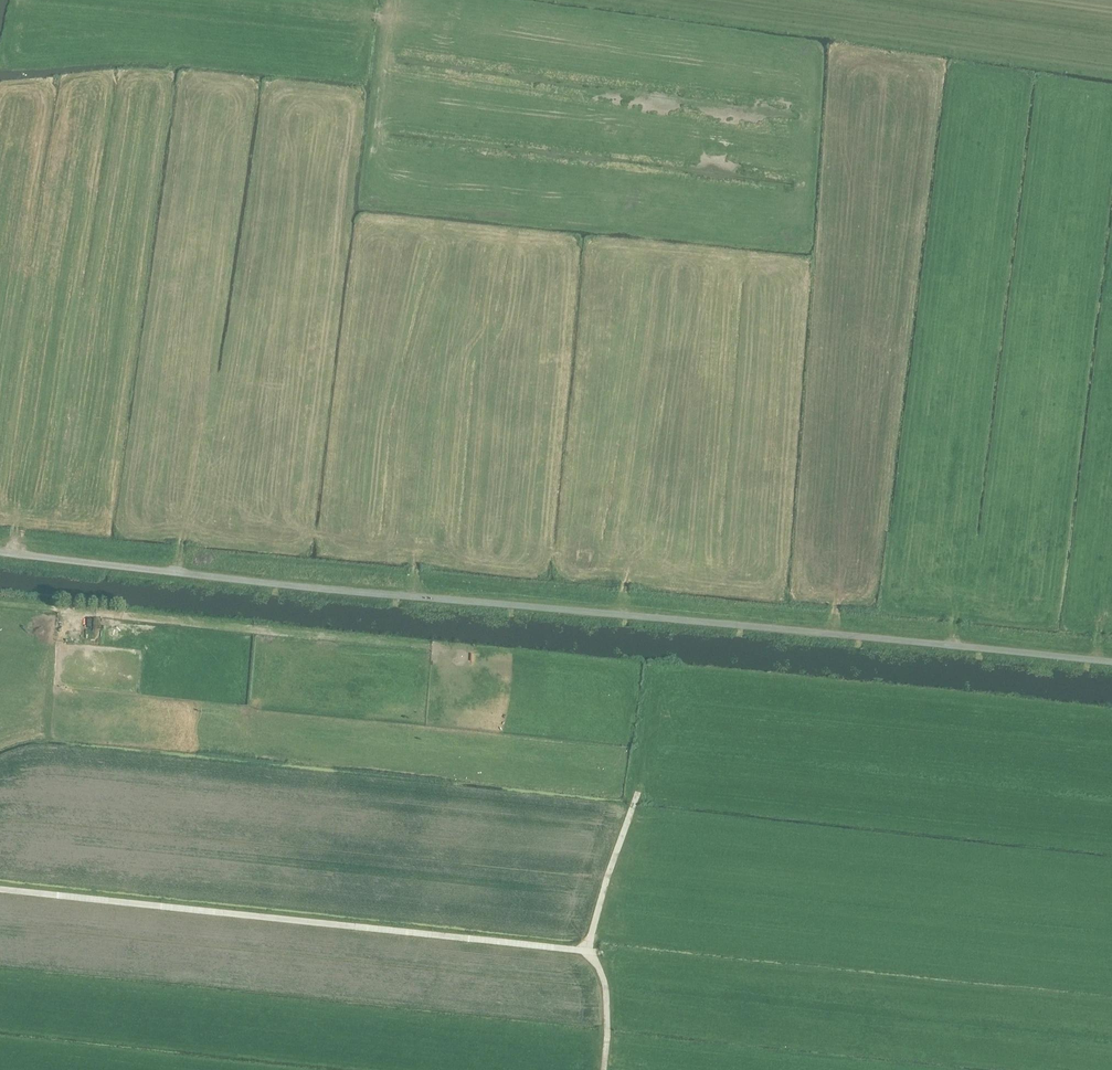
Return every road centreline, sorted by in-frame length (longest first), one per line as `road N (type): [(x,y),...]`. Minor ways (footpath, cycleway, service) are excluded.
road 1 (unclassified): [(1111,663),(0,553)]
road 2 (track): [(589,953),(0,890)]
road 3 (track): [(444,646),(0,603)]
road 4 (track): [(605,1069),(605,987),(589,953),(640,791)]

